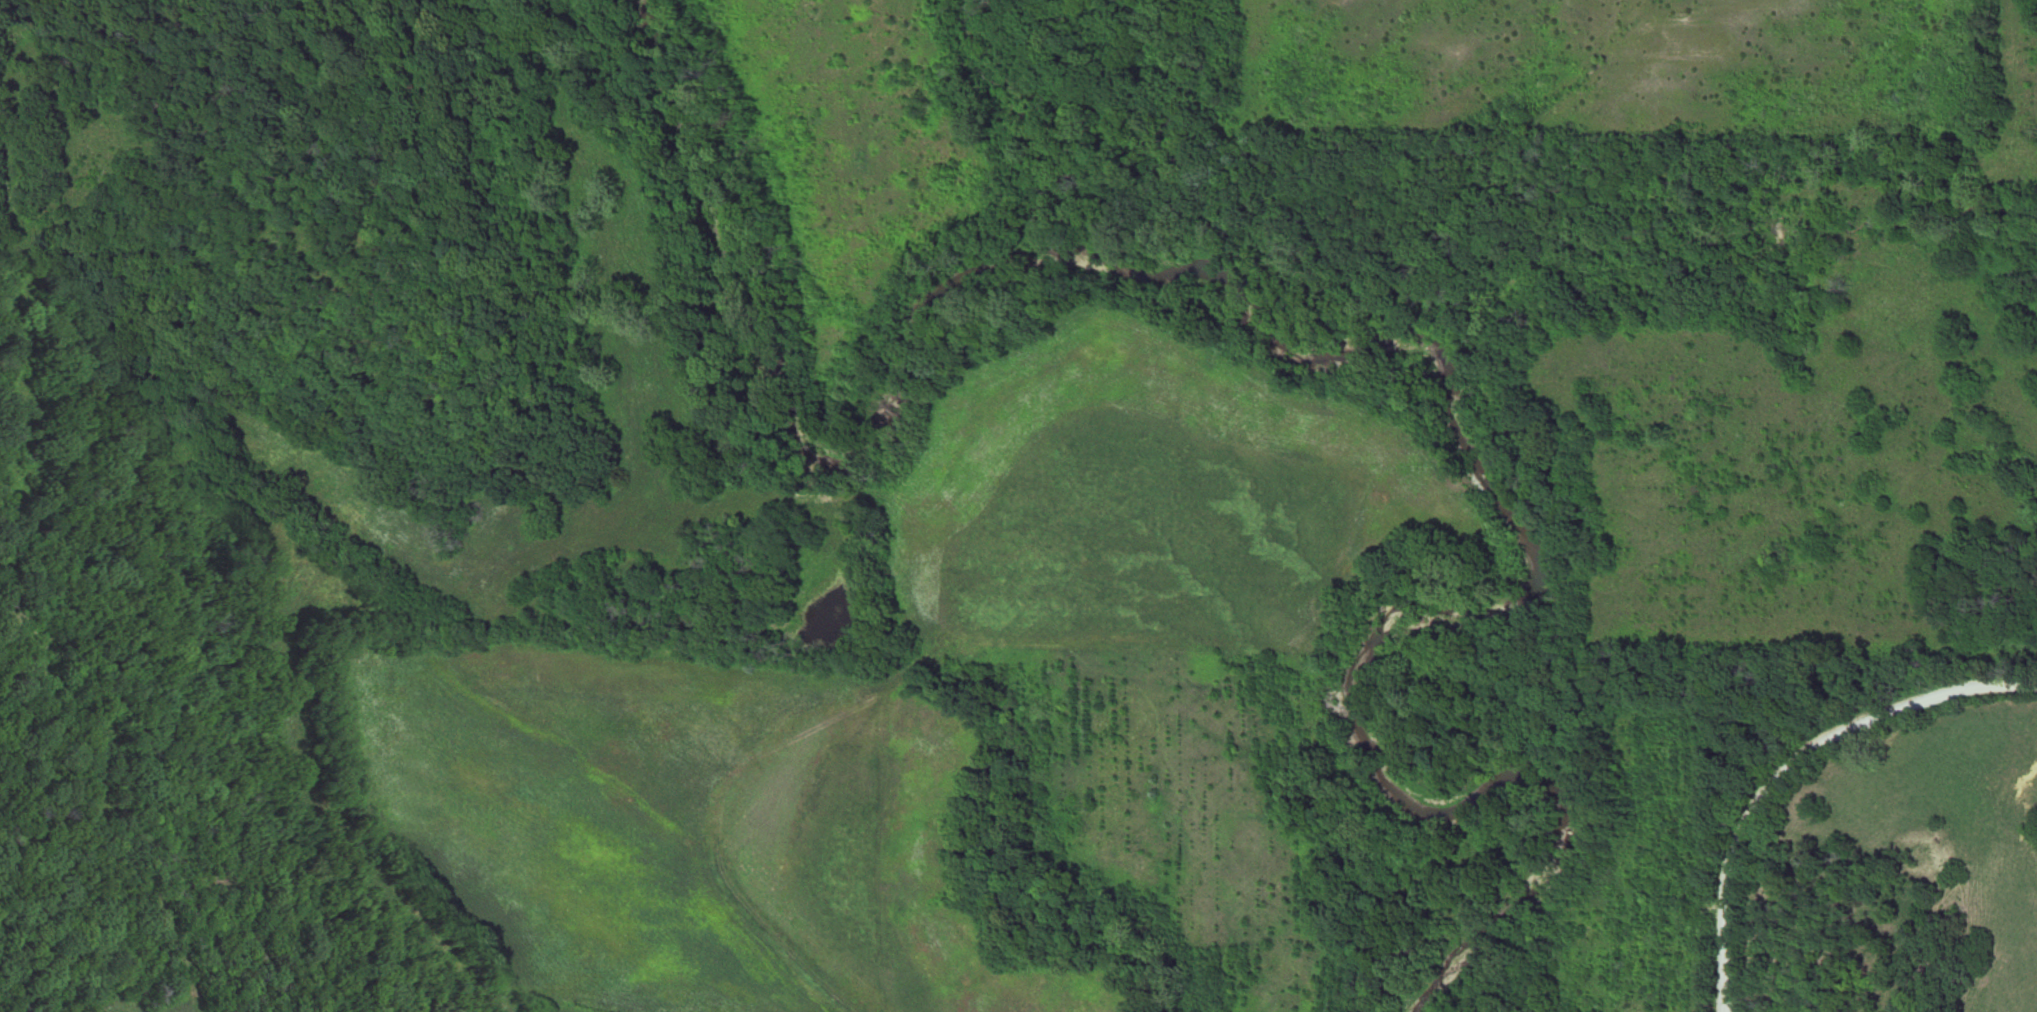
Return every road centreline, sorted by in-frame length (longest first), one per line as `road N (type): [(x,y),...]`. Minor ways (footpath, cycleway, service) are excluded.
road 1 (residential): [(1725,1011),(1732,873),(1744,833),(1778,780),(1811,751),(1894,712),(1960,693),(2036,687)]

